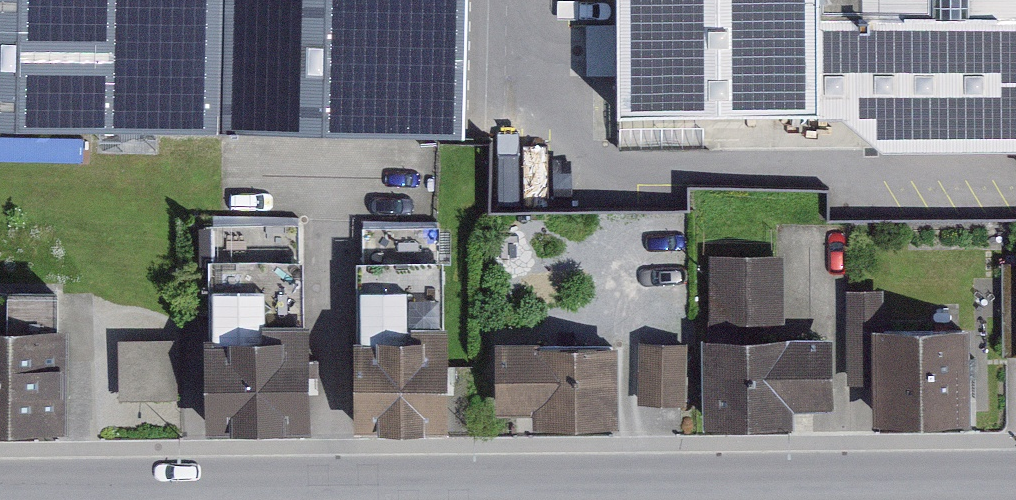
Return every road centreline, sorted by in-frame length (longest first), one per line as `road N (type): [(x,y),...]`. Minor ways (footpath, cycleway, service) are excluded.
road 1 (tertiary): [(1015,480),(0,495)]

